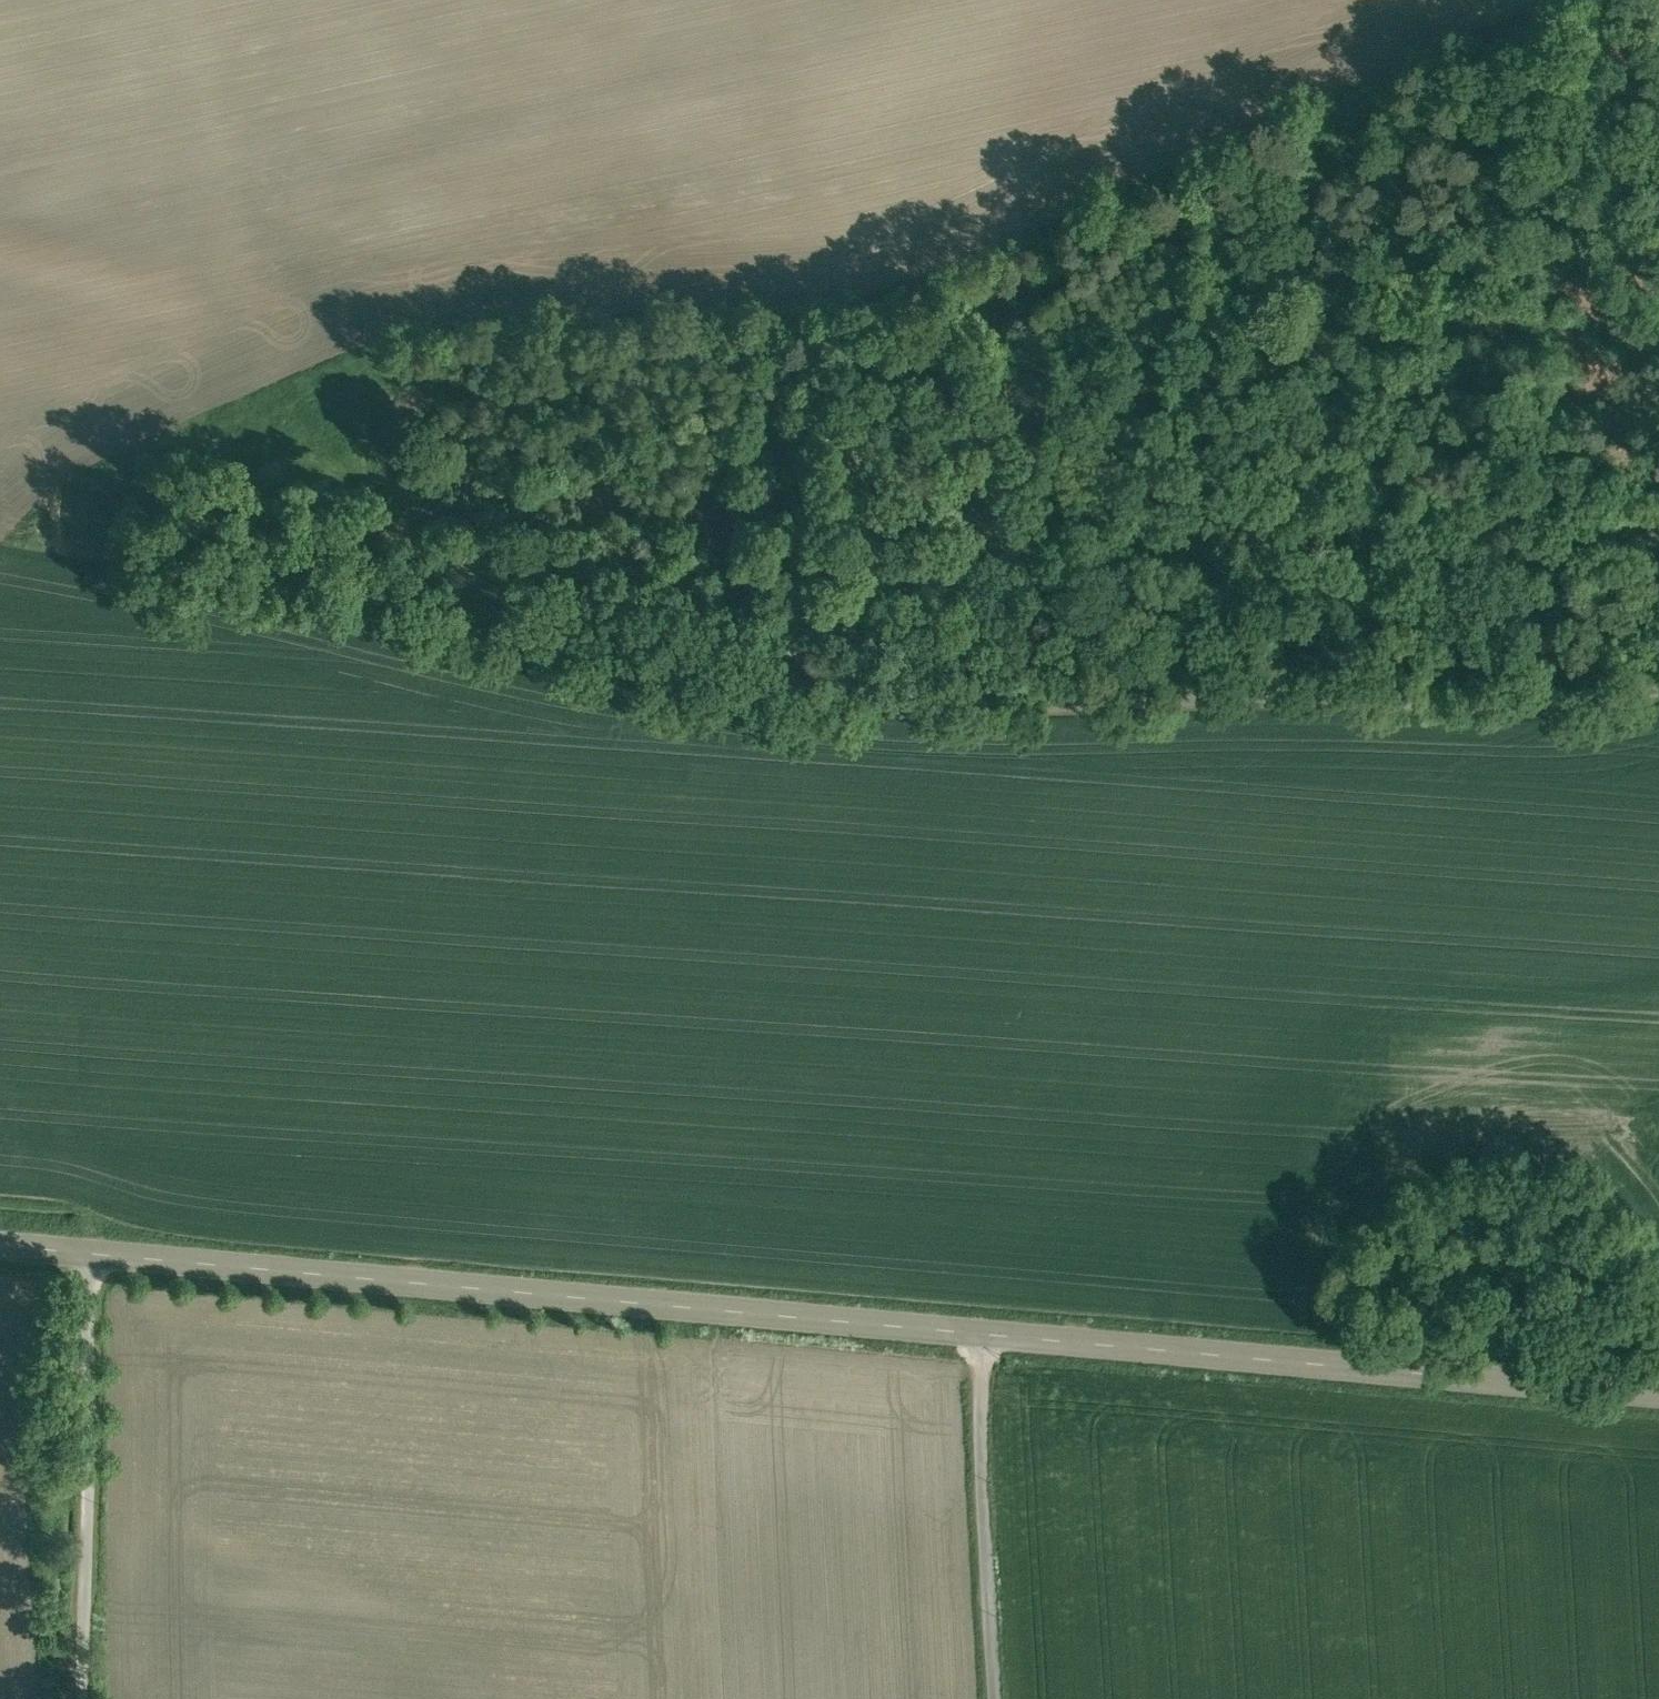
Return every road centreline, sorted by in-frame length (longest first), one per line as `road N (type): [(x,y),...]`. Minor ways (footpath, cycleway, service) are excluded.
road 1 (tertiary): [(976,1332),(0,1245)]
road 2 (tertiary): [(1658,1394),(976,1332)]
road 3 (unclassified): [(976,1332),(999,1698)]

